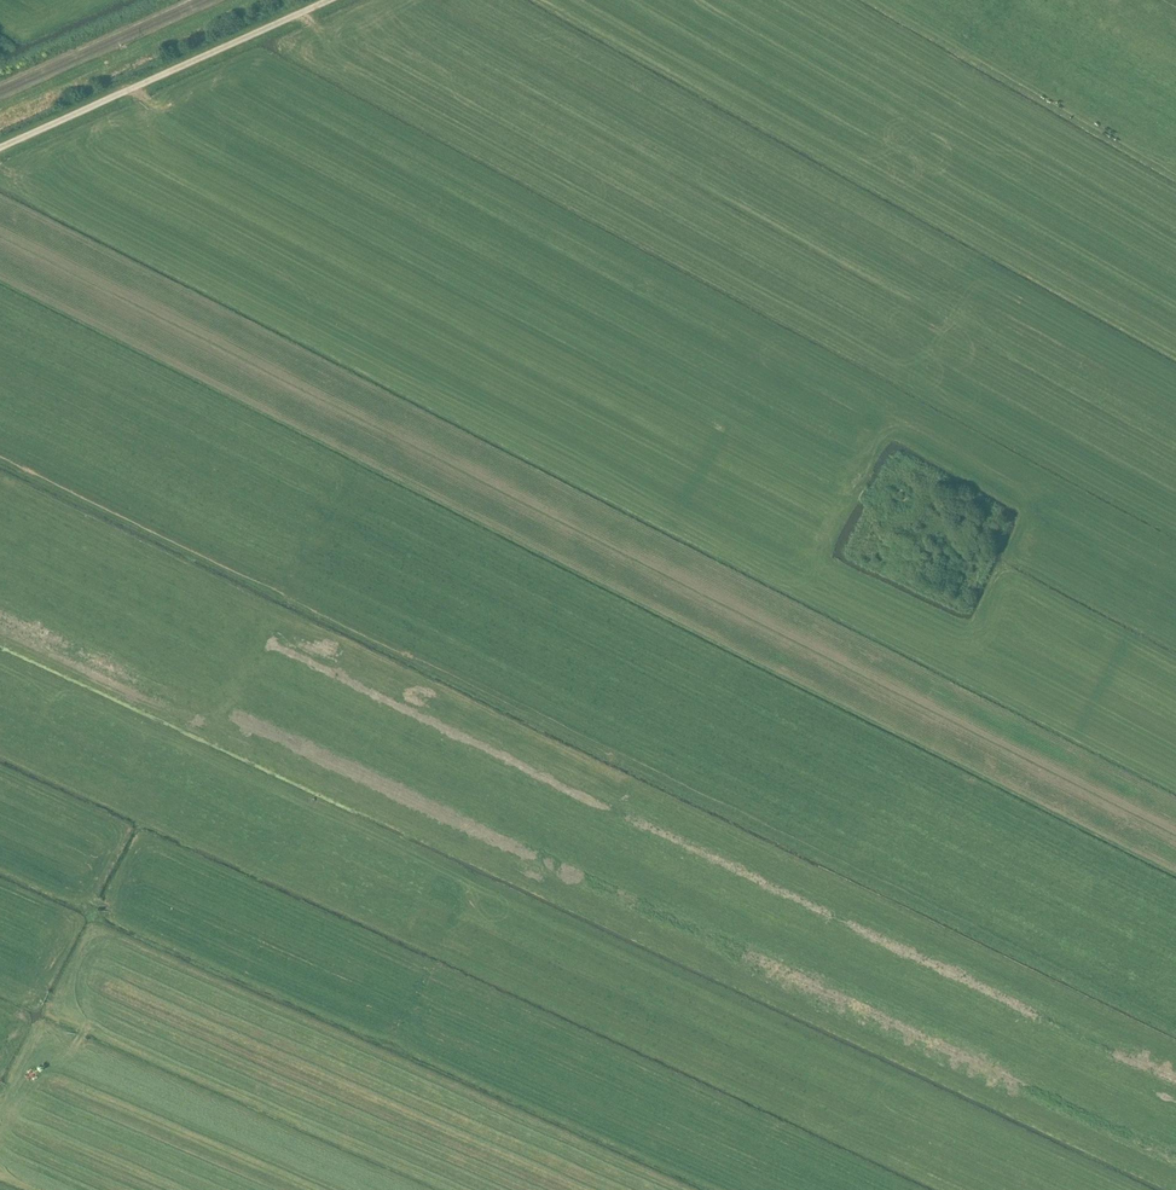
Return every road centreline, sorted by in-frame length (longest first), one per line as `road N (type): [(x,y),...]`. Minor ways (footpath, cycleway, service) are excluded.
road 1 (track): [(0,149),(328,0)]

